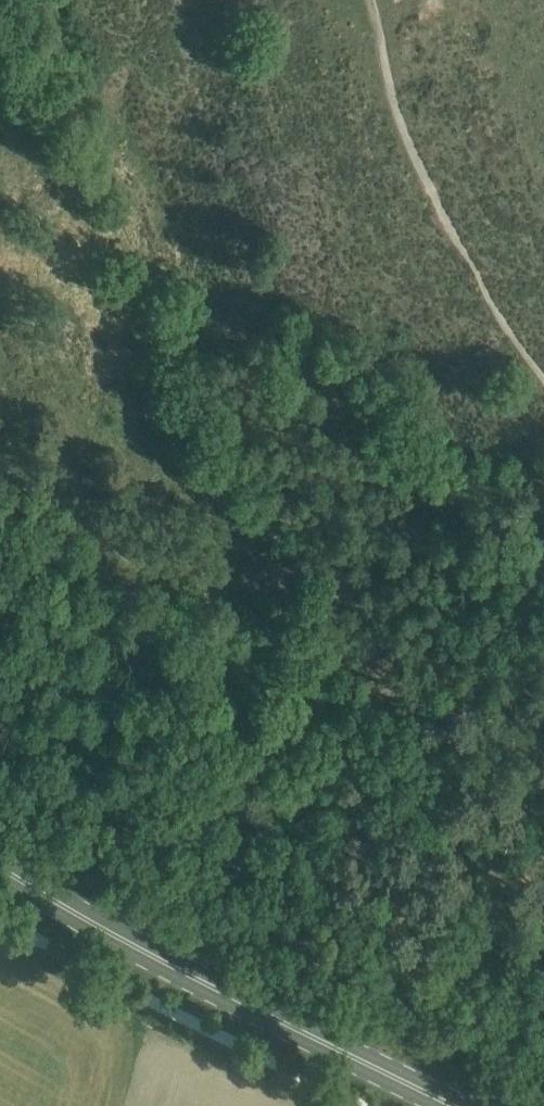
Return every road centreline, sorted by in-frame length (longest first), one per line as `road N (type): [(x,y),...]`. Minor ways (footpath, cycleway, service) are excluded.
road 1 (primary): [(452,1105),(188,976),(0,868)]

